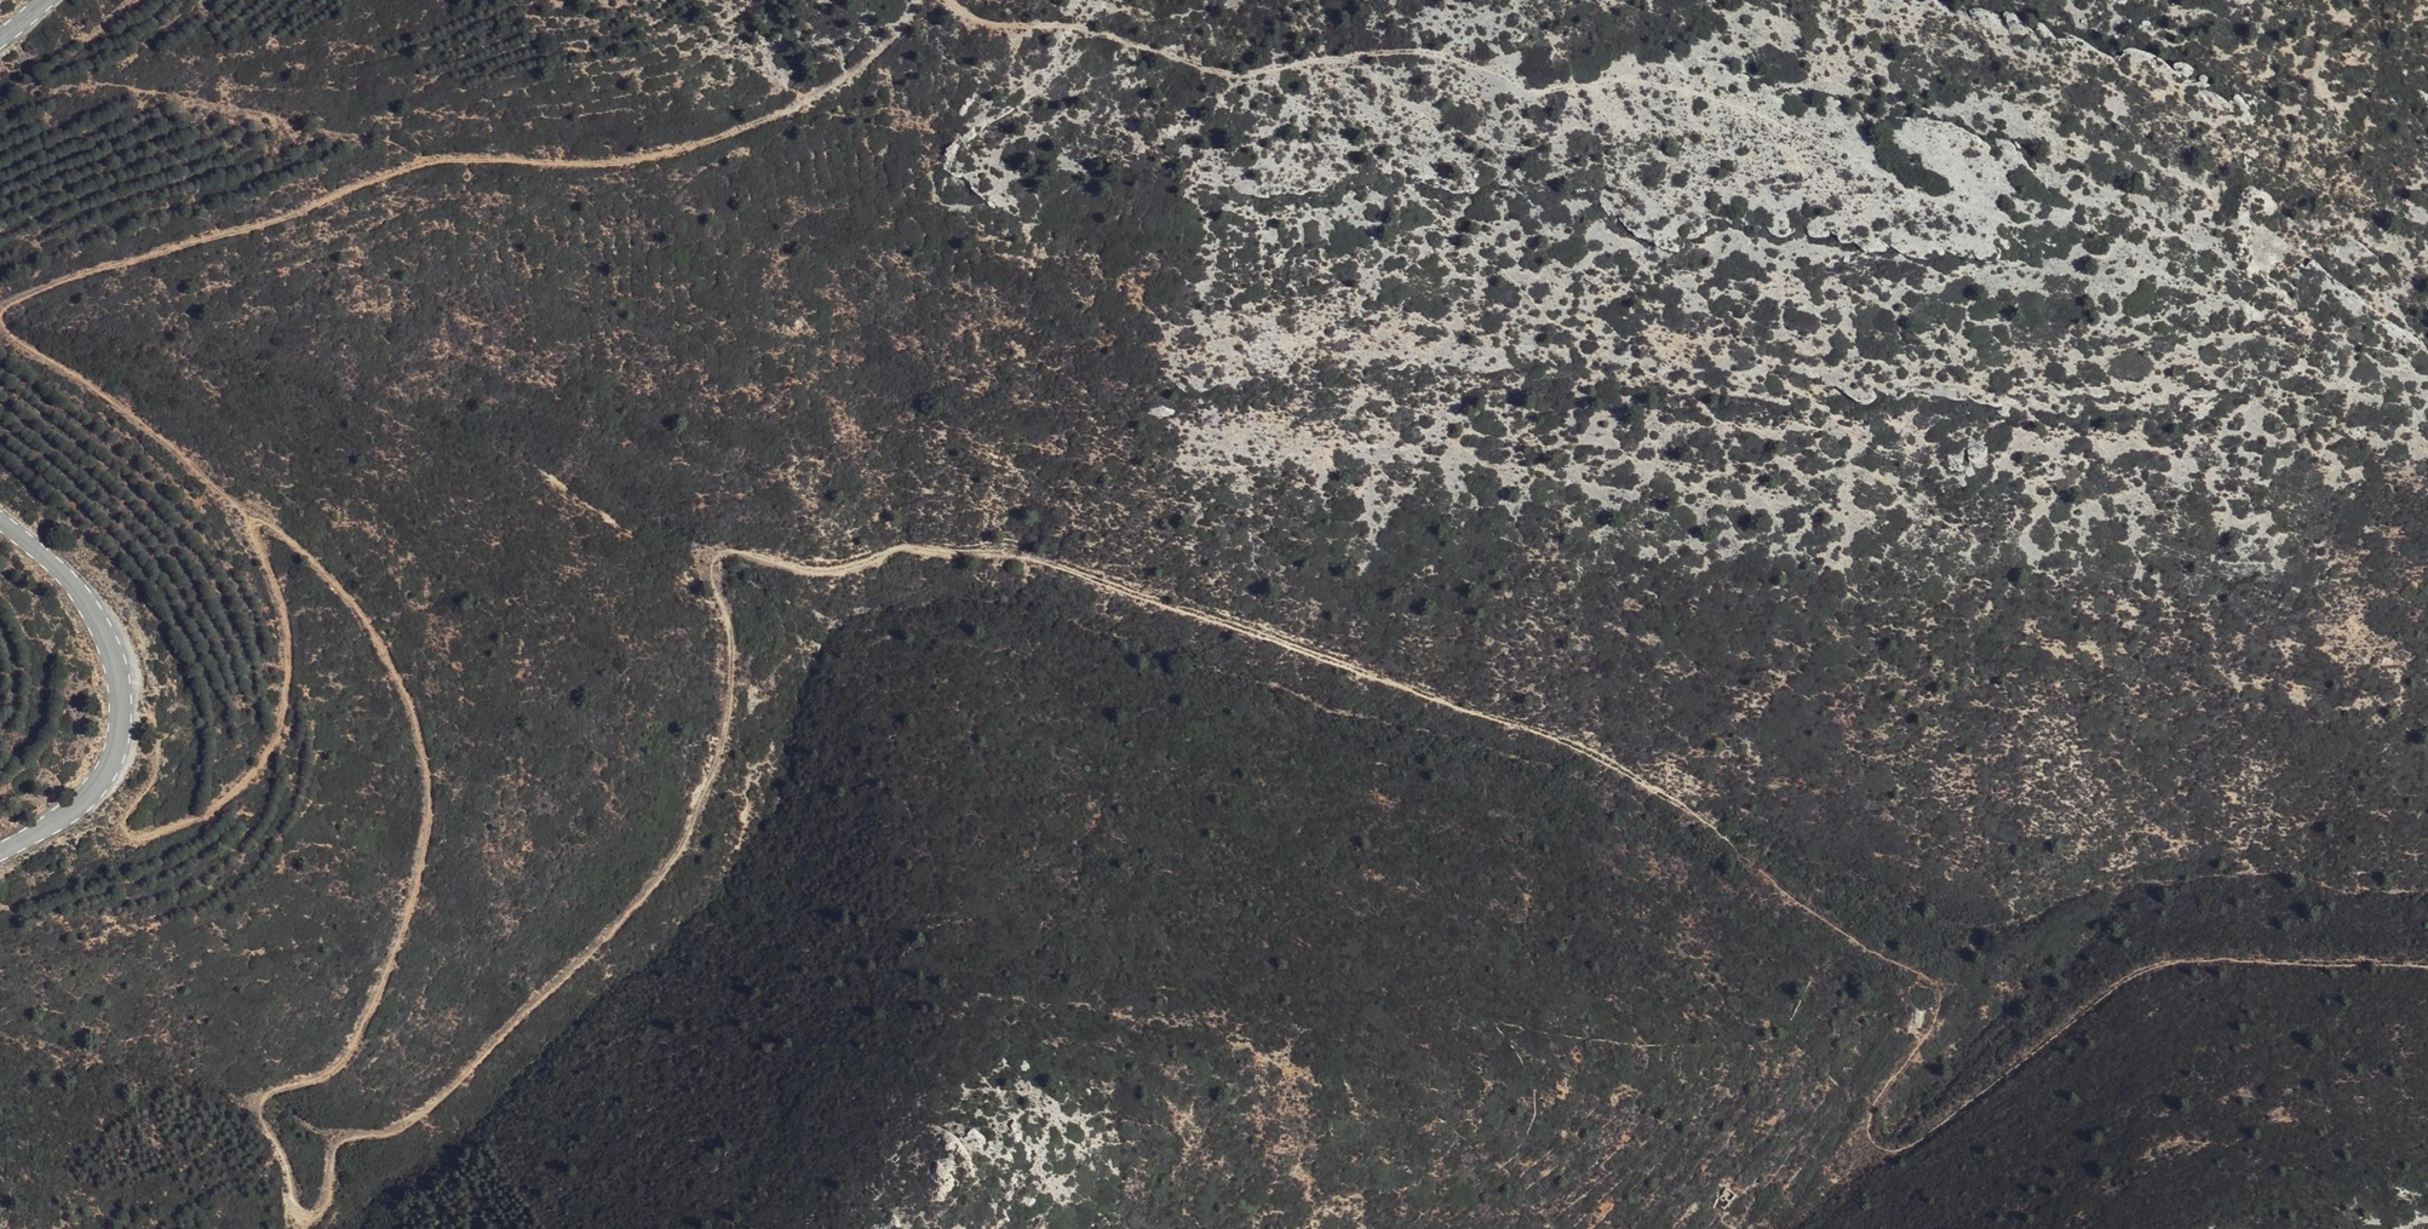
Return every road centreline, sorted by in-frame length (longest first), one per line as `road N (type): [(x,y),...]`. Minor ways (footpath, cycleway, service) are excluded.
road 1 (track): [(121,701),(147,713),(157,741),(155,778),(124,824),(142,838),(223,800),(271,745),(287,649),(247,517),(269,525),(331,576),(394,663),(418,730),(430,805),(411,908),(348,1052),(326,1075),(271,1090),(258,1107),(284,1161),(292,1209),(307,1219),(323,1210),(336,1150),(351,1136),(395,1133),(469,1074),(650,893),(715,764),(729,699),(731,652),(712,583),(722,552),(743,550),(821,573),(912,548),(1011,554),(1611,763),(1731,840),(1824,919),(1941,981),(1938,1017),(1874,1103),(1866,1131),(1880,1147),(1901,1148),(2111,985),(2157,963),(2427,967)]
road 2 (track): [(967,0),(1122,44),(1313,64),(1387,56),(1697,83),(1993,173)]
road 3 (tertiary): [(0,521),(97,615),(119,673),(121,719),(109,767),(84,800),(0,851)]

